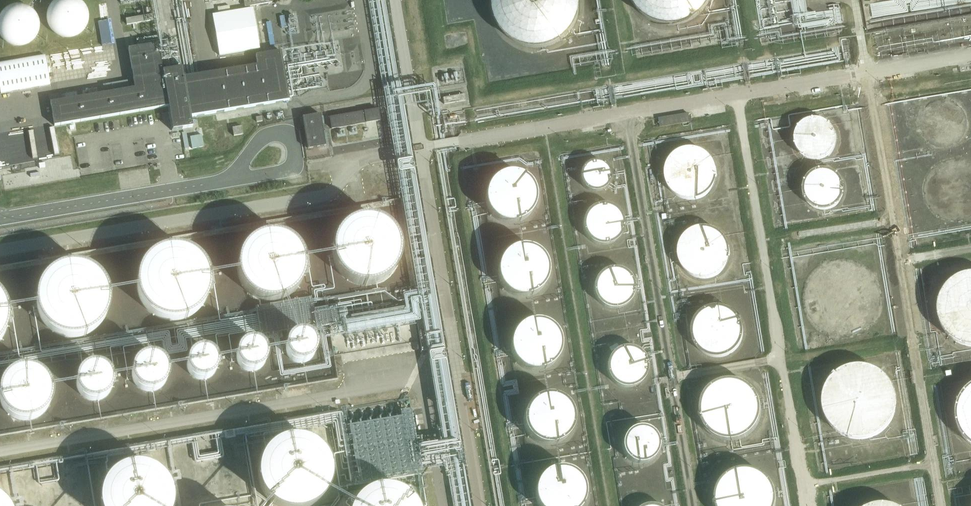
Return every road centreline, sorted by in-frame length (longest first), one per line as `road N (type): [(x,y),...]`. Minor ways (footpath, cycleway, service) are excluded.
road 1 (unclassified): [(0,220),(230,181)]
road 2 (unclassified): [(230,181),(293,170),(290,137),(262,143)]

